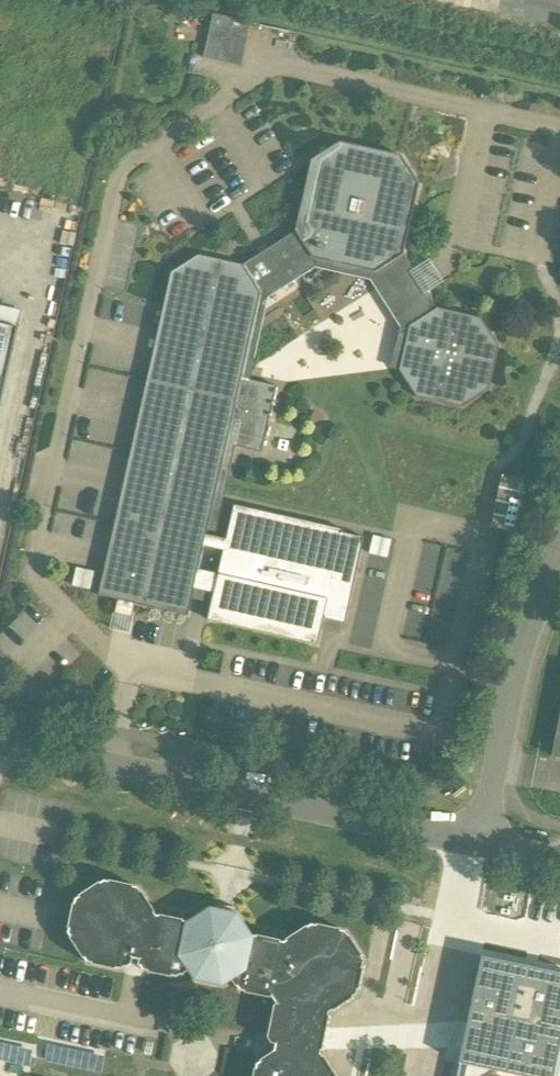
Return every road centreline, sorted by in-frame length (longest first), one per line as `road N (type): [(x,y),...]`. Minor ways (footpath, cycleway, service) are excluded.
road 1 (residential): [(478,840),(0,744)]
road 2 (residential): [(559,558),(517,678),(478,840)]

